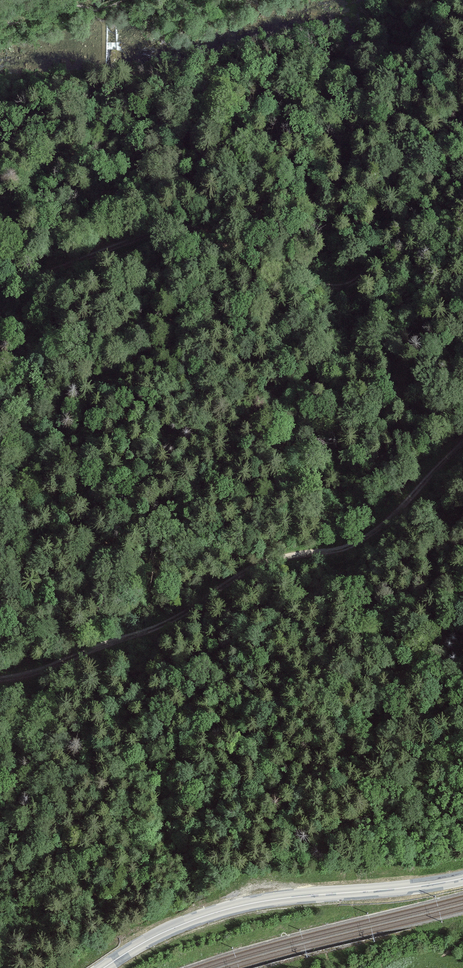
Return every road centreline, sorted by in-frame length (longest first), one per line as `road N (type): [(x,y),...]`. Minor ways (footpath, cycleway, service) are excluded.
road 1 (track): [(462,165),(390,224),(363,274),(346,287),(318,284),(185,228),(0,286)]
road 2 (track): [(0,680),(170,622),(281,557),(347,547),(373,533),(462,444)]
road 3 (primary): [(103,967),(164,932),(240,906),(462,878)]

